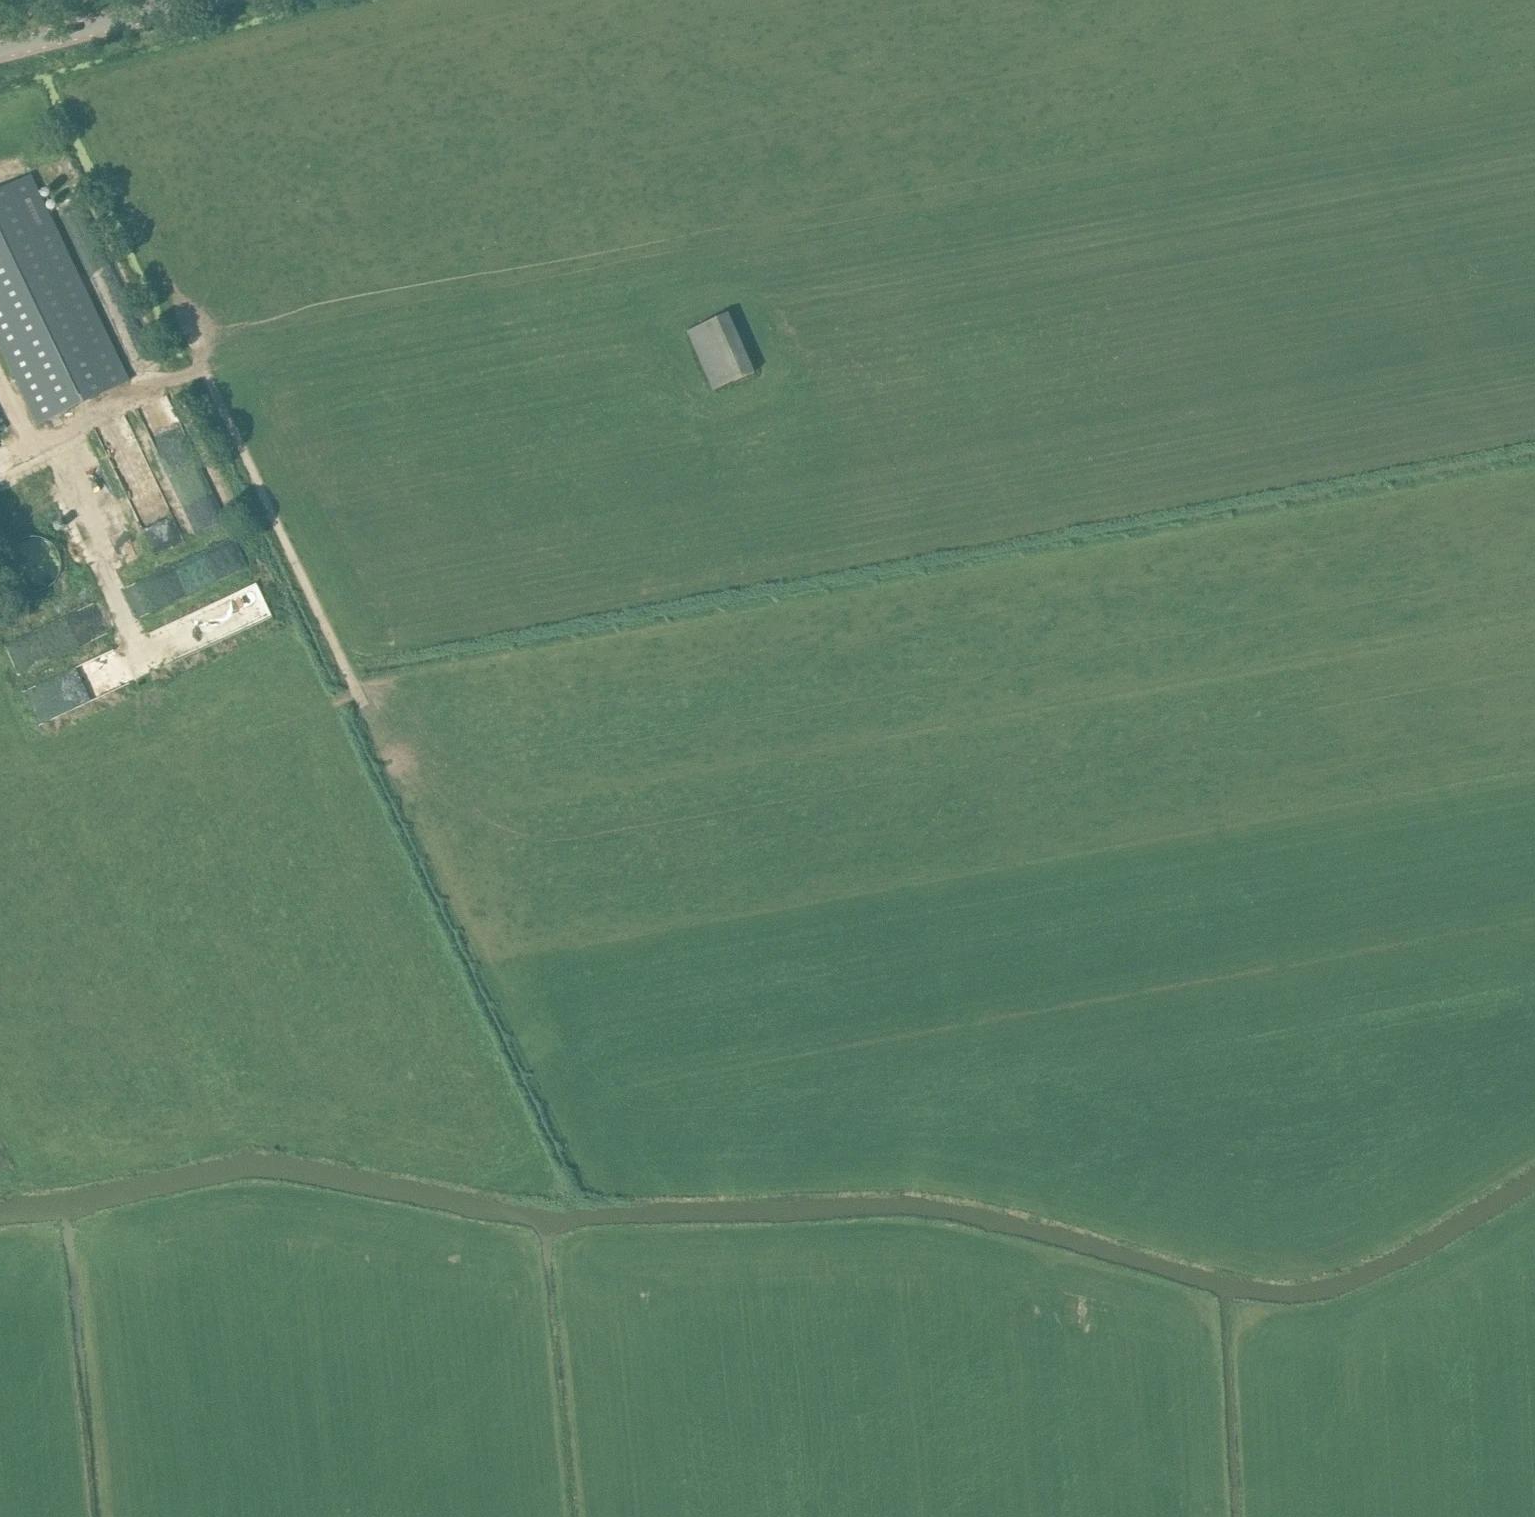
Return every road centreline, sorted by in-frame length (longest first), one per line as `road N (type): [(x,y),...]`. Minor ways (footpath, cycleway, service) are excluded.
road 1 (tertiary): [(0,48),(191,0)]

